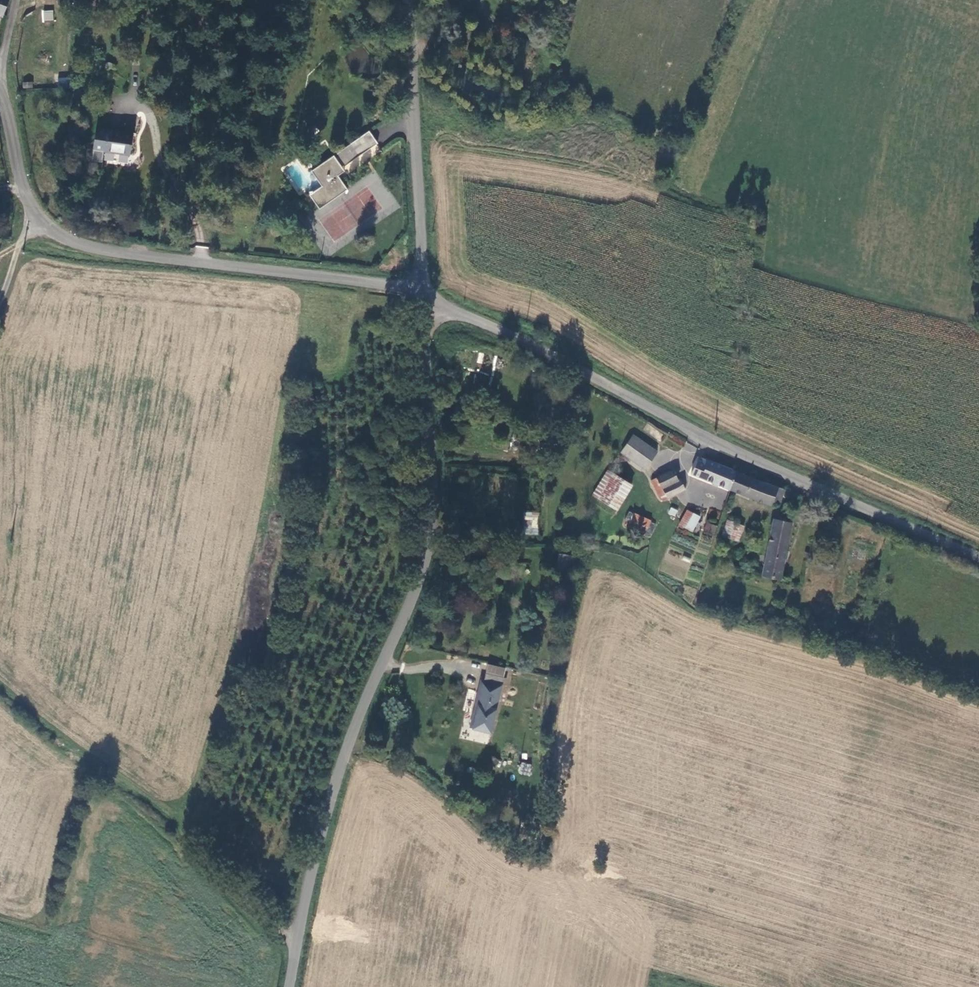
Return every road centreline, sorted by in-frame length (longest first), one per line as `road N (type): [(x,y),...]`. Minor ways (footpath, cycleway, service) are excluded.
road 1 (tertiary): [(426,298),(427,553),(327,807),(288,986)]
road 2 (unclassified): [(978,558),(426,298)]
road 3 (tertiary): [(426,298),(419,290),(98,251),(69,240),(34,216),(0,93)]
road 4 (tertiary): [(408,0),(426,298)]
road 5 (track): [(299,928),(173,824)]

